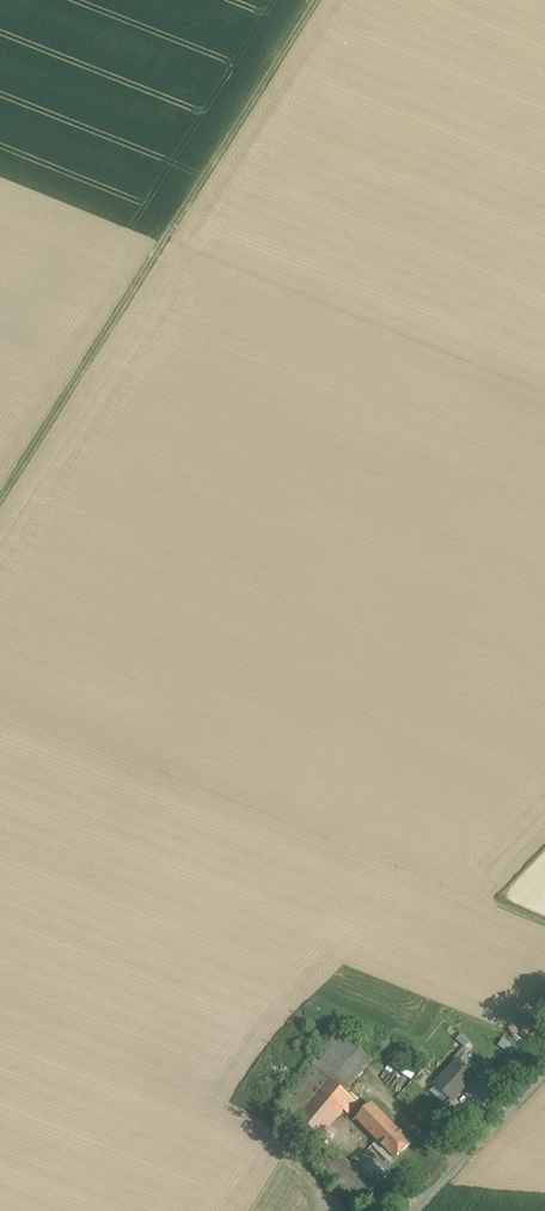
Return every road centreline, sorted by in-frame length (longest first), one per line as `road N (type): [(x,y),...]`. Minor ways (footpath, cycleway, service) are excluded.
road 1 (track): [(314,0),(0,498)]
road 2 (unclassified): [(417,1210),(544,1075)]

